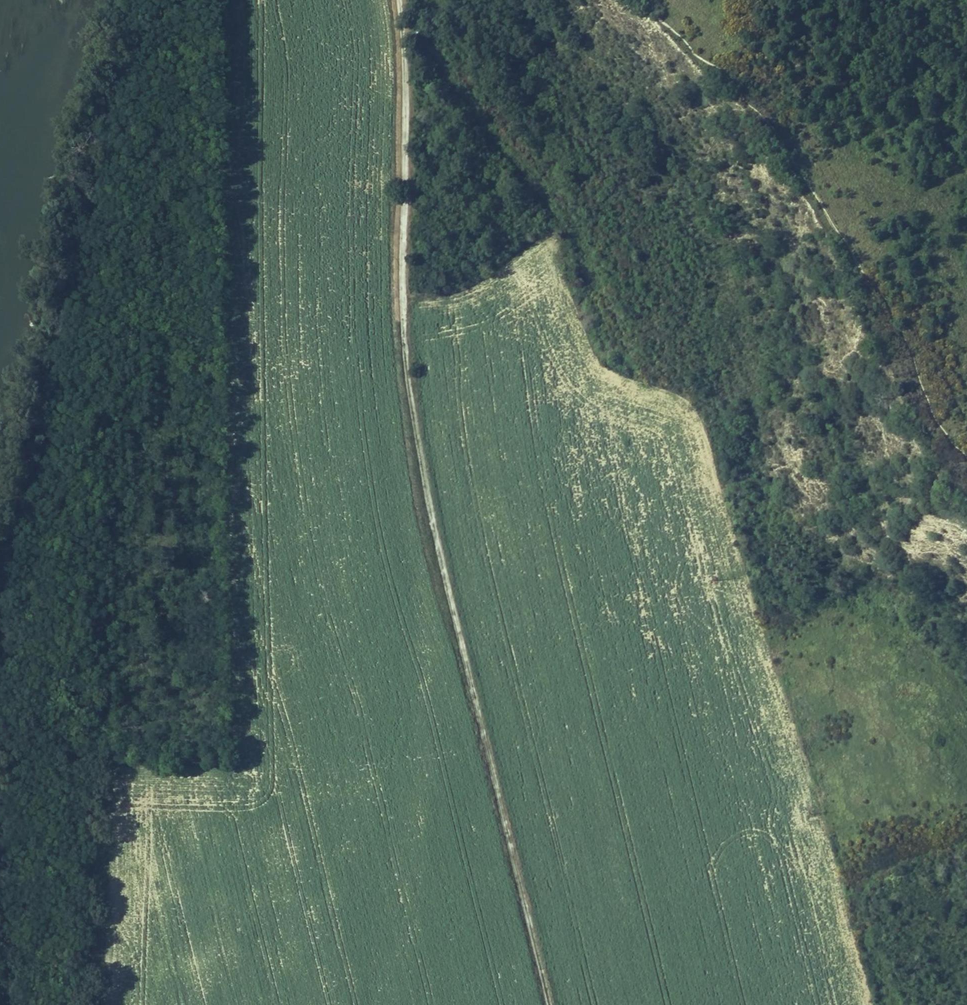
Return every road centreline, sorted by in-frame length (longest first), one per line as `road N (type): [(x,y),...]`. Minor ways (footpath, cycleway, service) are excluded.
road 1 (track): [(549,1004),(438,547),(407,373),(400,0)]

